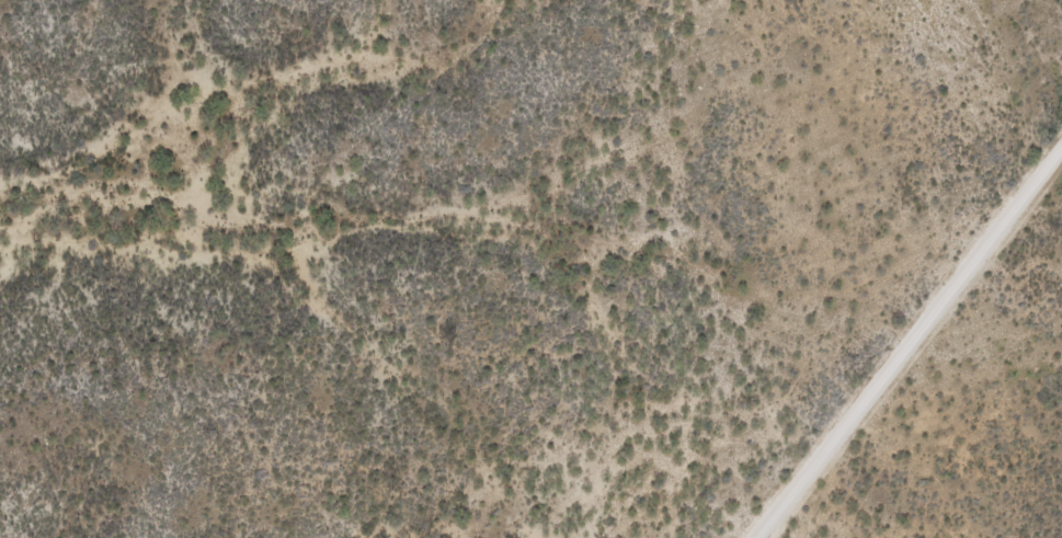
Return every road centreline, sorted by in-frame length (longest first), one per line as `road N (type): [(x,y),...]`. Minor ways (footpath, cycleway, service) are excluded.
road 1 (residential): [(754,537),(1061,144)]

